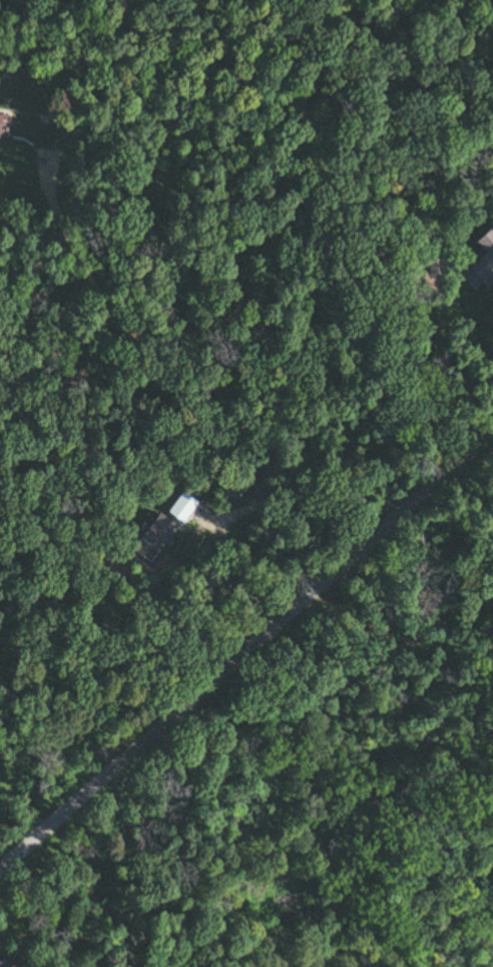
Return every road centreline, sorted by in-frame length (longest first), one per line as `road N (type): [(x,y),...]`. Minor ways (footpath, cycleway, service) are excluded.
road 1 (tertiary): [(0,867),(492,429)]

